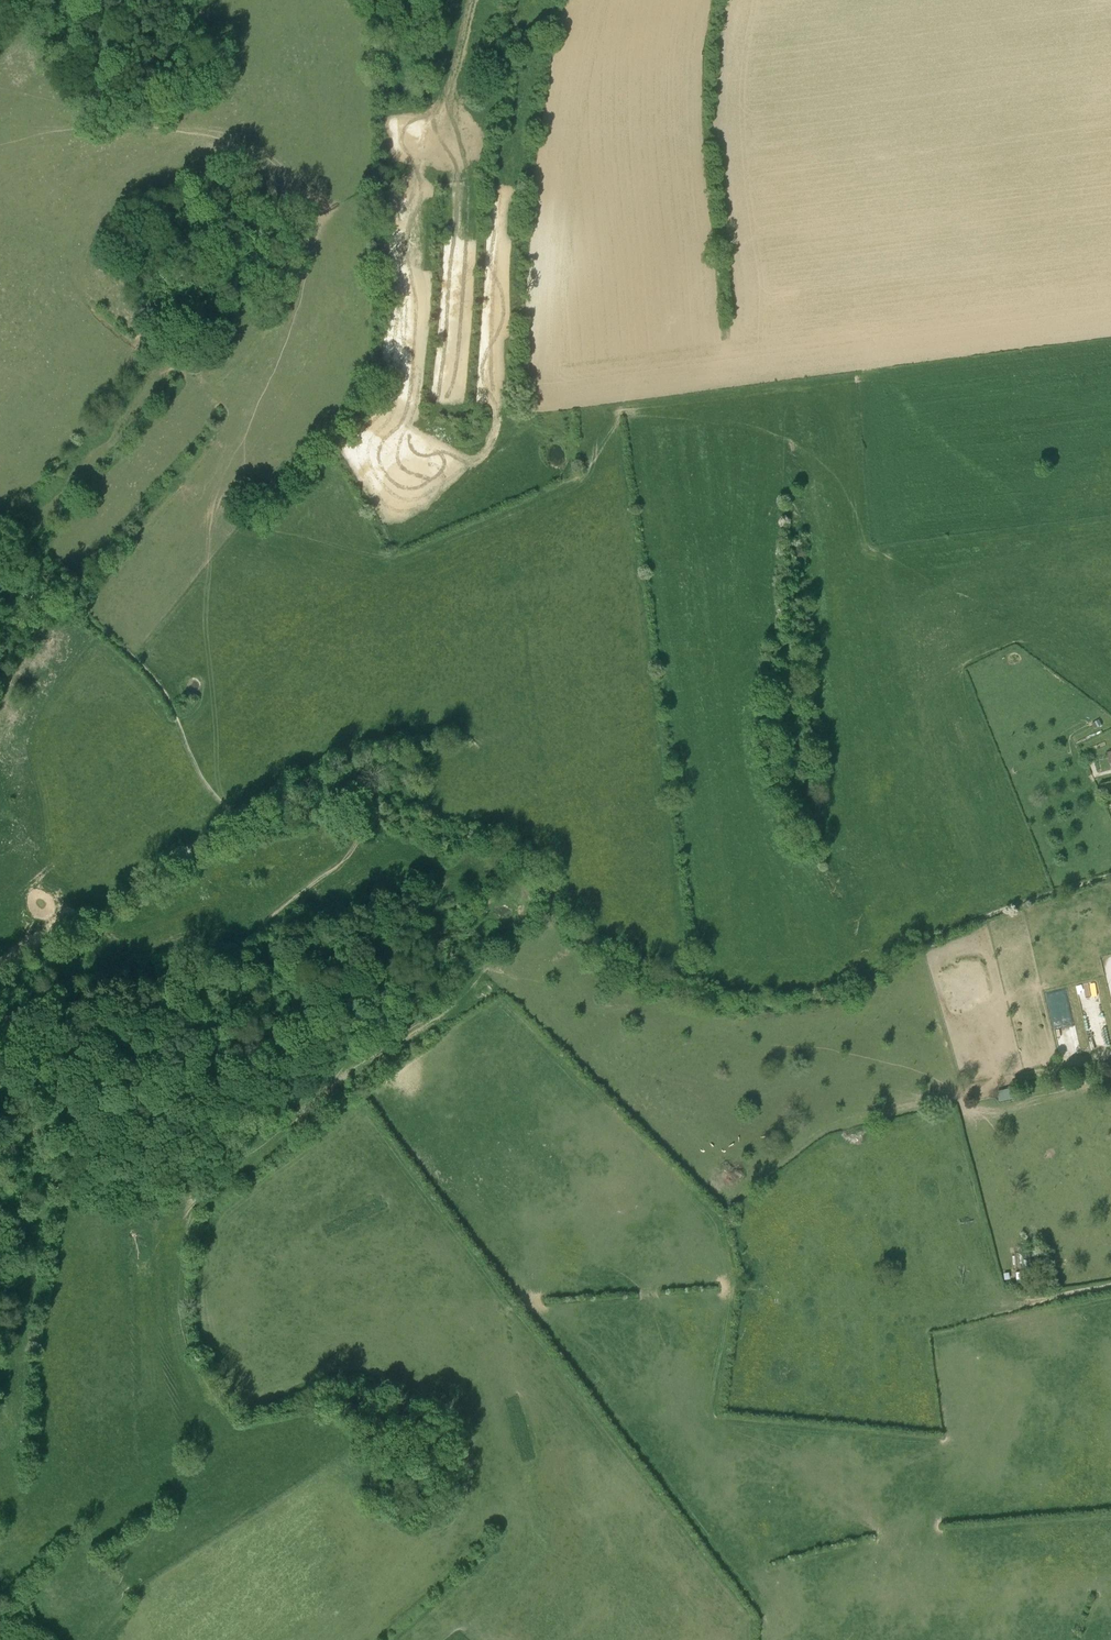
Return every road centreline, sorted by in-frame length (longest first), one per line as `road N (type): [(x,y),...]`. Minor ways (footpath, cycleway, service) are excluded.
road 1 (track): [(382,812),(458,824),(500,841),(581,941),(676,989),(755,1004),(838,994),(965,926),(1110,875)]
road 2 (track): [(0,541),(46,569),(160,687),(197,770),(236,814),(261,822),(343,807),(382,812)]

